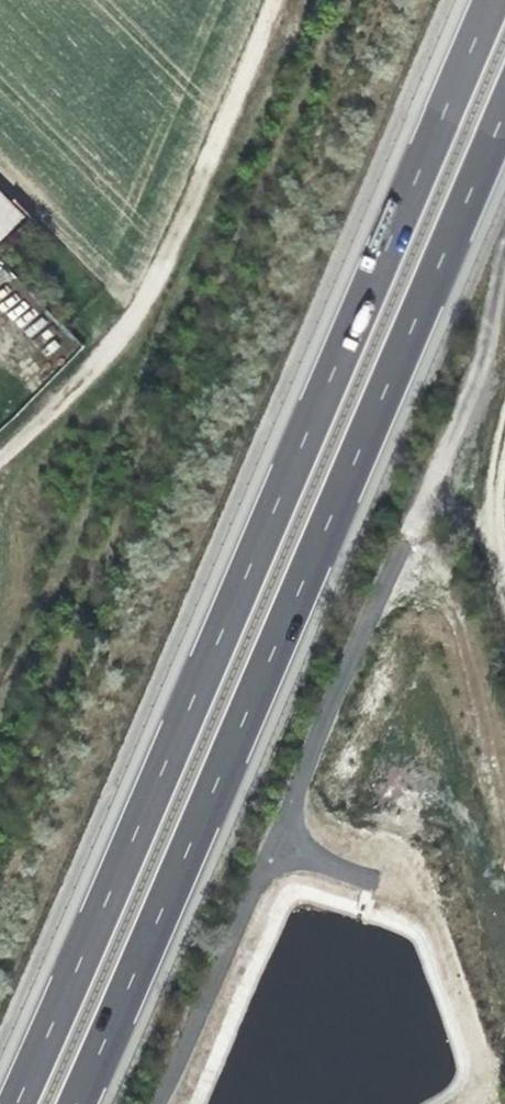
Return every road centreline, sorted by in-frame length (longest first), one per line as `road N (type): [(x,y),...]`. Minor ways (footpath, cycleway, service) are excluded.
road 1 (motorway): [(493,0),(16,1103)]
road 2 (motorway): [(80,1103),(504,129)]
road 3 (track): [(0,459),(104,356),(142,304),(275,0)]

